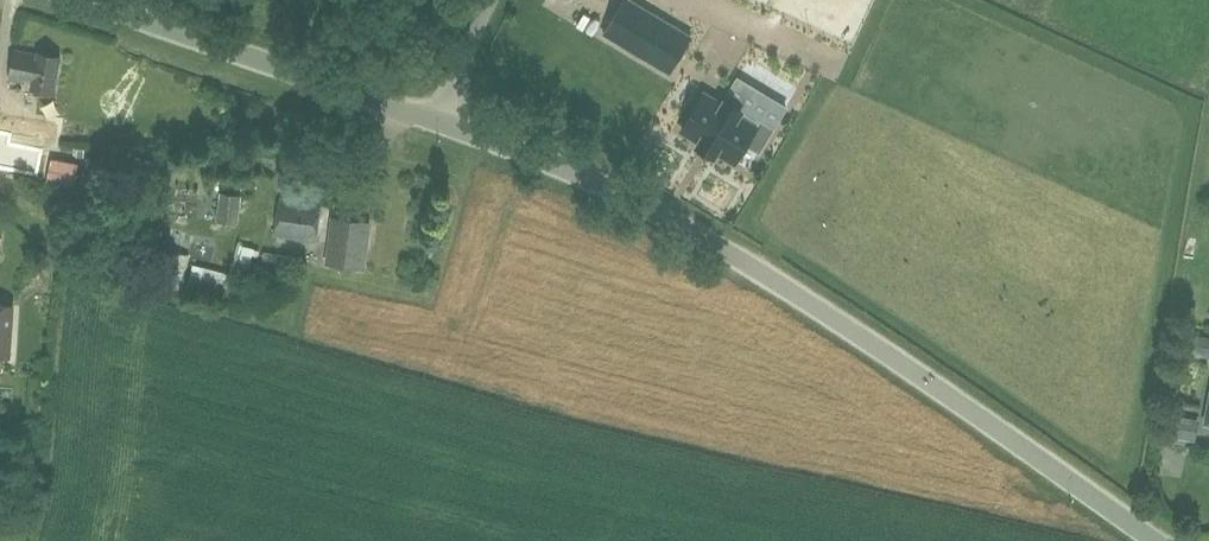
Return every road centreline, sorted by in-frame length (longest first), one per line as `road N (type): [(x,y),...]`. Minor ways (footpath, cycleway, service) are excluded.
road 1 (unclassified): [(1155,540),(700,236),(579,175),(448,127)]
road 2 (unclassified): [(448,127),(85,0)]
road 3 (unclassified): [(448,127),(463,56),(491,0)]

